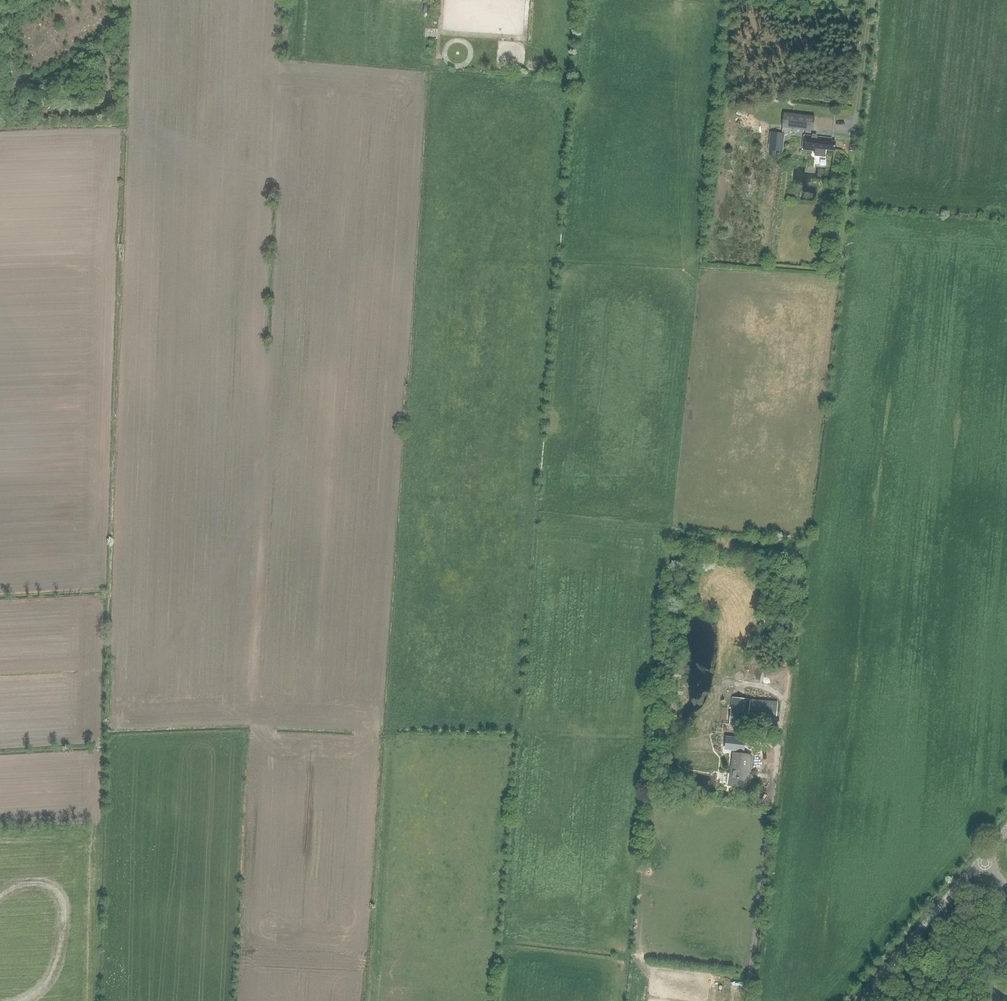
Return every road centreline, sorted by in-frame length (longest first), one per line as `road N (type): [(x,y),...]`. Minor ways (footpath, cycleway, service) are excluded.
road 1 (tertiary): [(860,1000),(982,860)]
road 2 (unclassified): [(996,1000),(1006,902),(1004,886),(982,860)]

